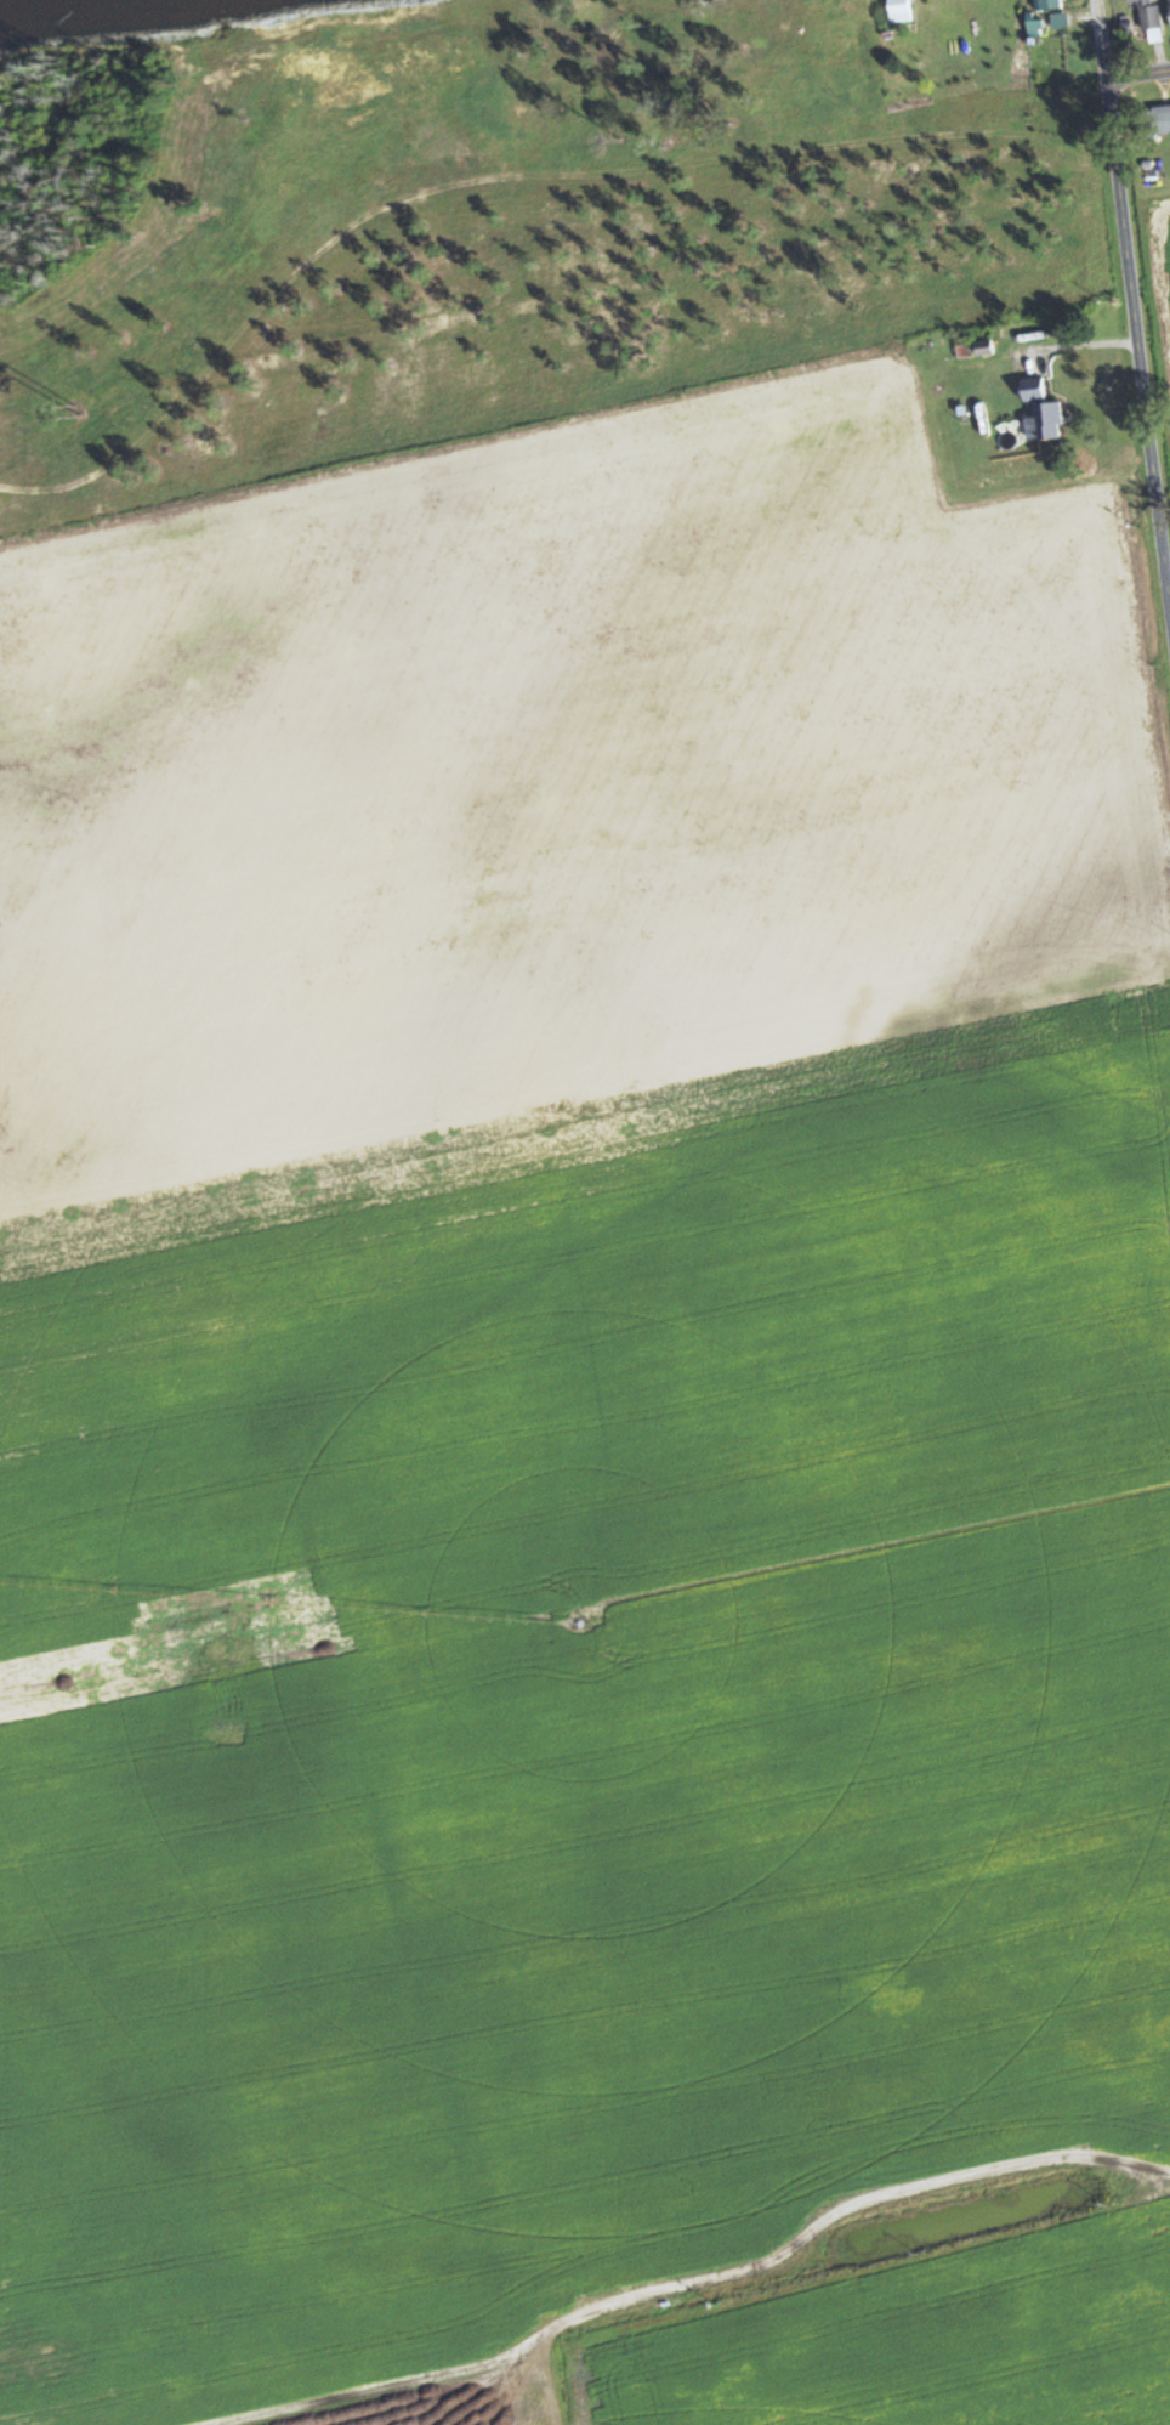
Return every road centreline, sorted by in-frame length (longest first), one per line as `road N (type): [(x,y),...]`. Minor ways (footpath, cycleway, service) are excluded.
road 1 (track): [(0,516),(107,475),(339,231),(428,192),(482,179),(941,136),(1030,135),(1118,169)]
road 2 (residential): [(1169,605),(1099,0)]

